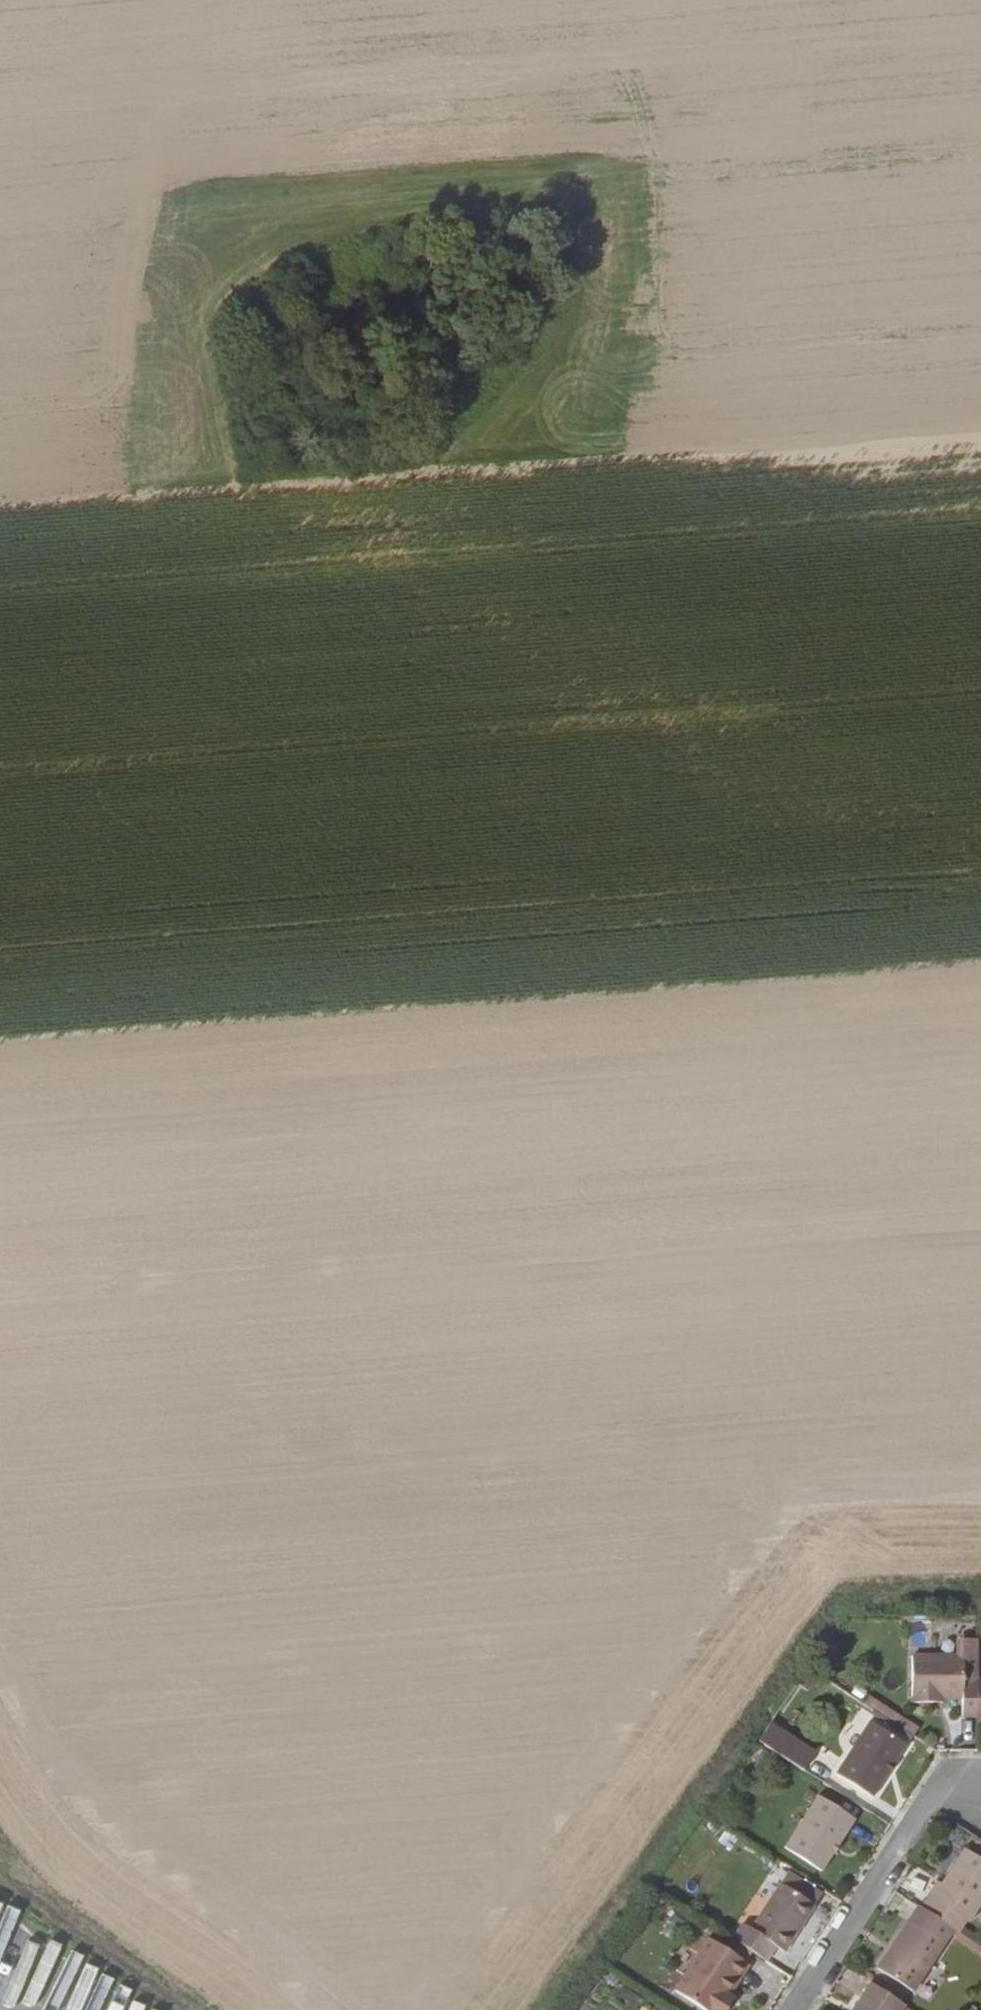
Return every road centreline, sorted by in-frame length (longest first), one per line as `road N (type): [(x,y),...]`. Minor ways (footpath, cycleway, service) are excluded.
road 1 (residential): [(980,1773),(948,1773),(797,2009)]

